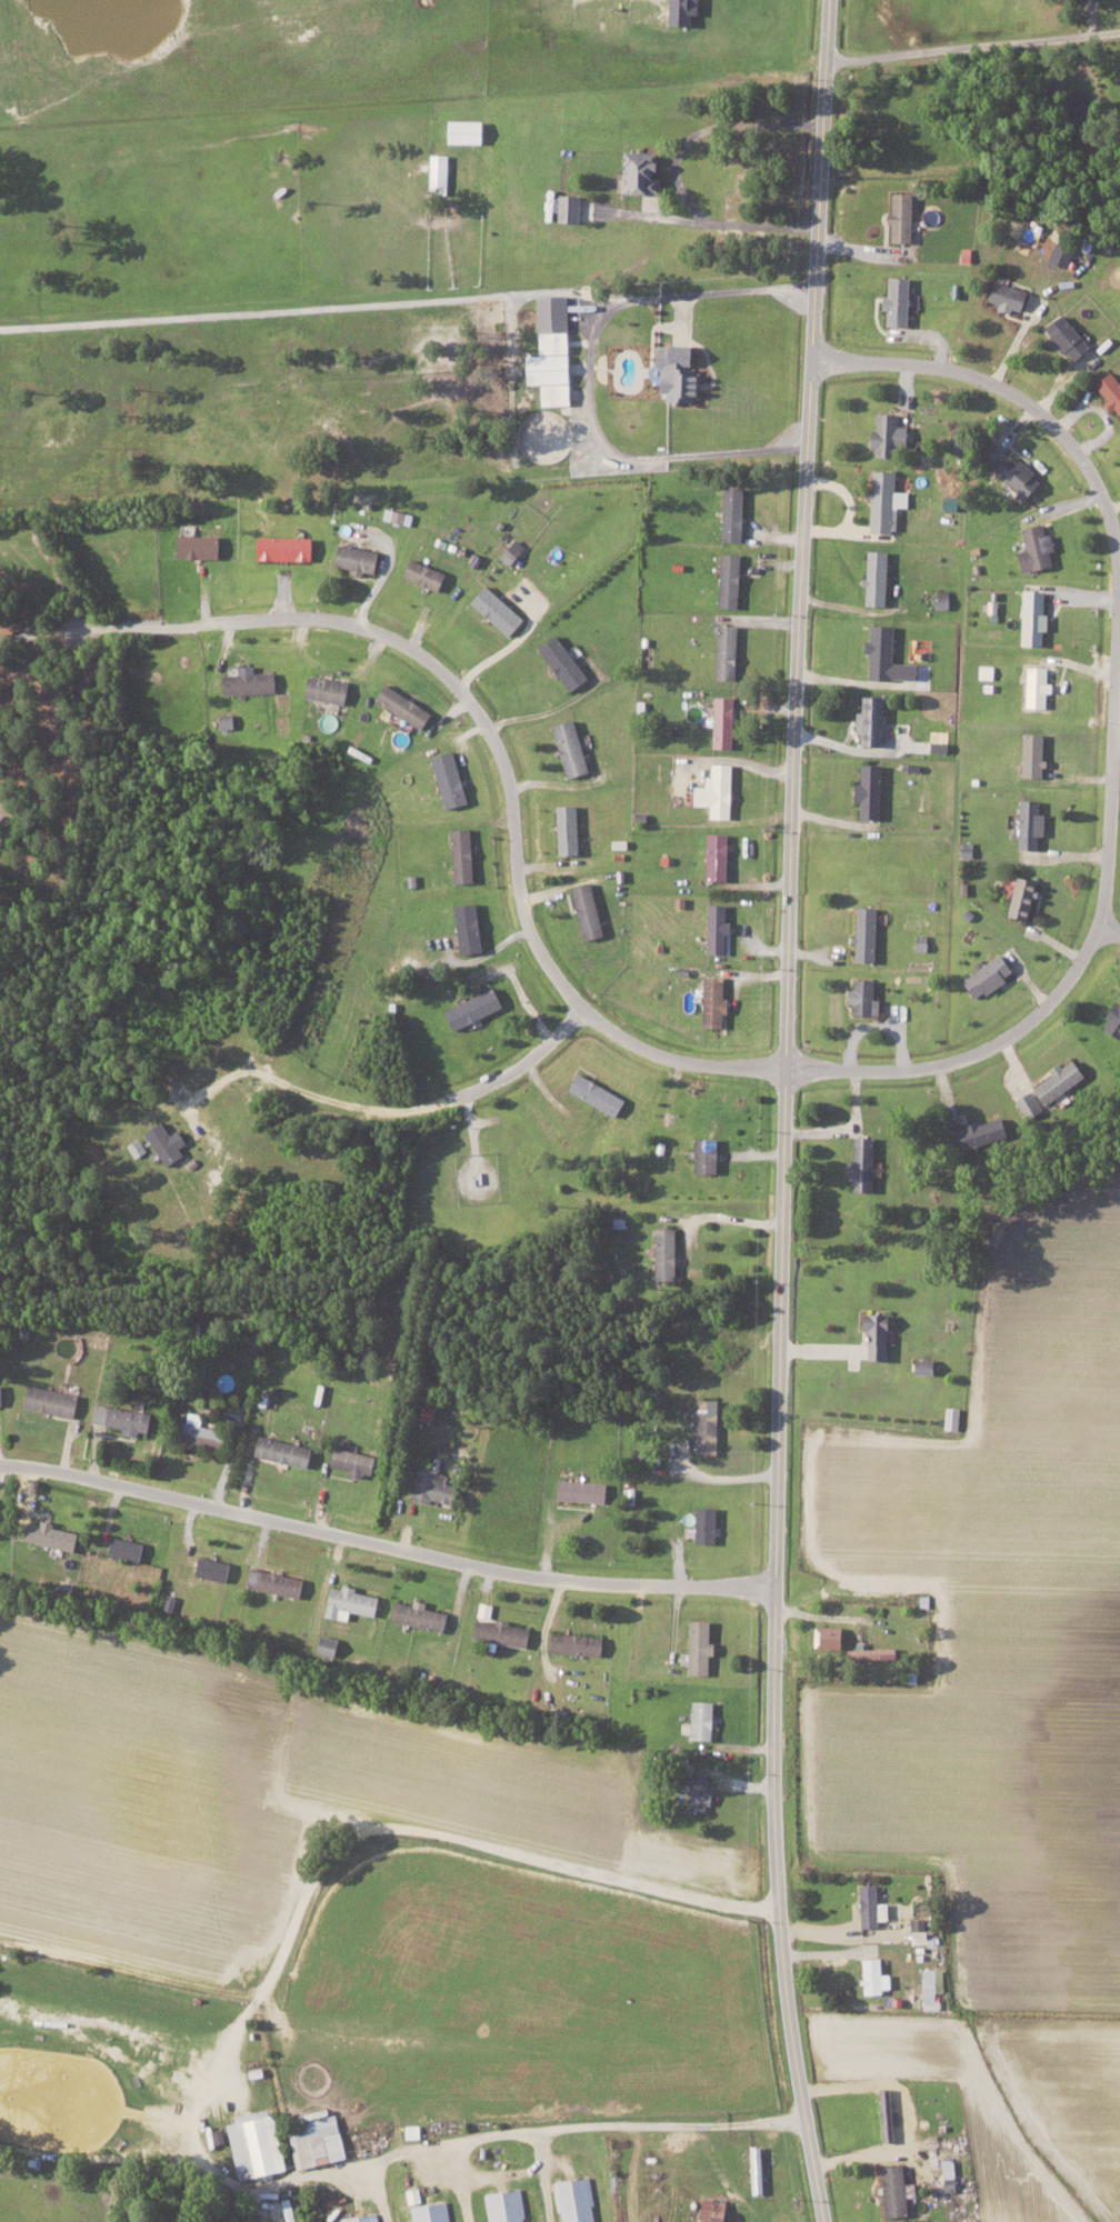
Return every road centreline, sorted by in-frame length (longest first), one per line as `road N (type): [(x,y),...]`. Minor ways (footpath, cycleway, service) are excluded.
road 1 (tertiary): [(830,0),(792,757),(773,1813),(783,1973),(822,2221)]
road 2 (residential): [(784,1065),(920,1071),(1013,1041),(1042,1011),(1096,922),(1104,862),(1112,553),(1101,494),(1021,397),(913,357),(811,359)]
road 3 (residential): [(68,629),(342,618),(418,650),(472,703),(498,749),(518,892),(532,938),(561,984),(594,1020),(671,1061),(784,1065)]
road 4 (residential): [(0,1465),(121,1484),(523,1578),(776,1585)]
road 5 (residential): [(827,61),(1119,29)]
road 6 (residential): [(456,1097),(530,1058),(581,1005)]

